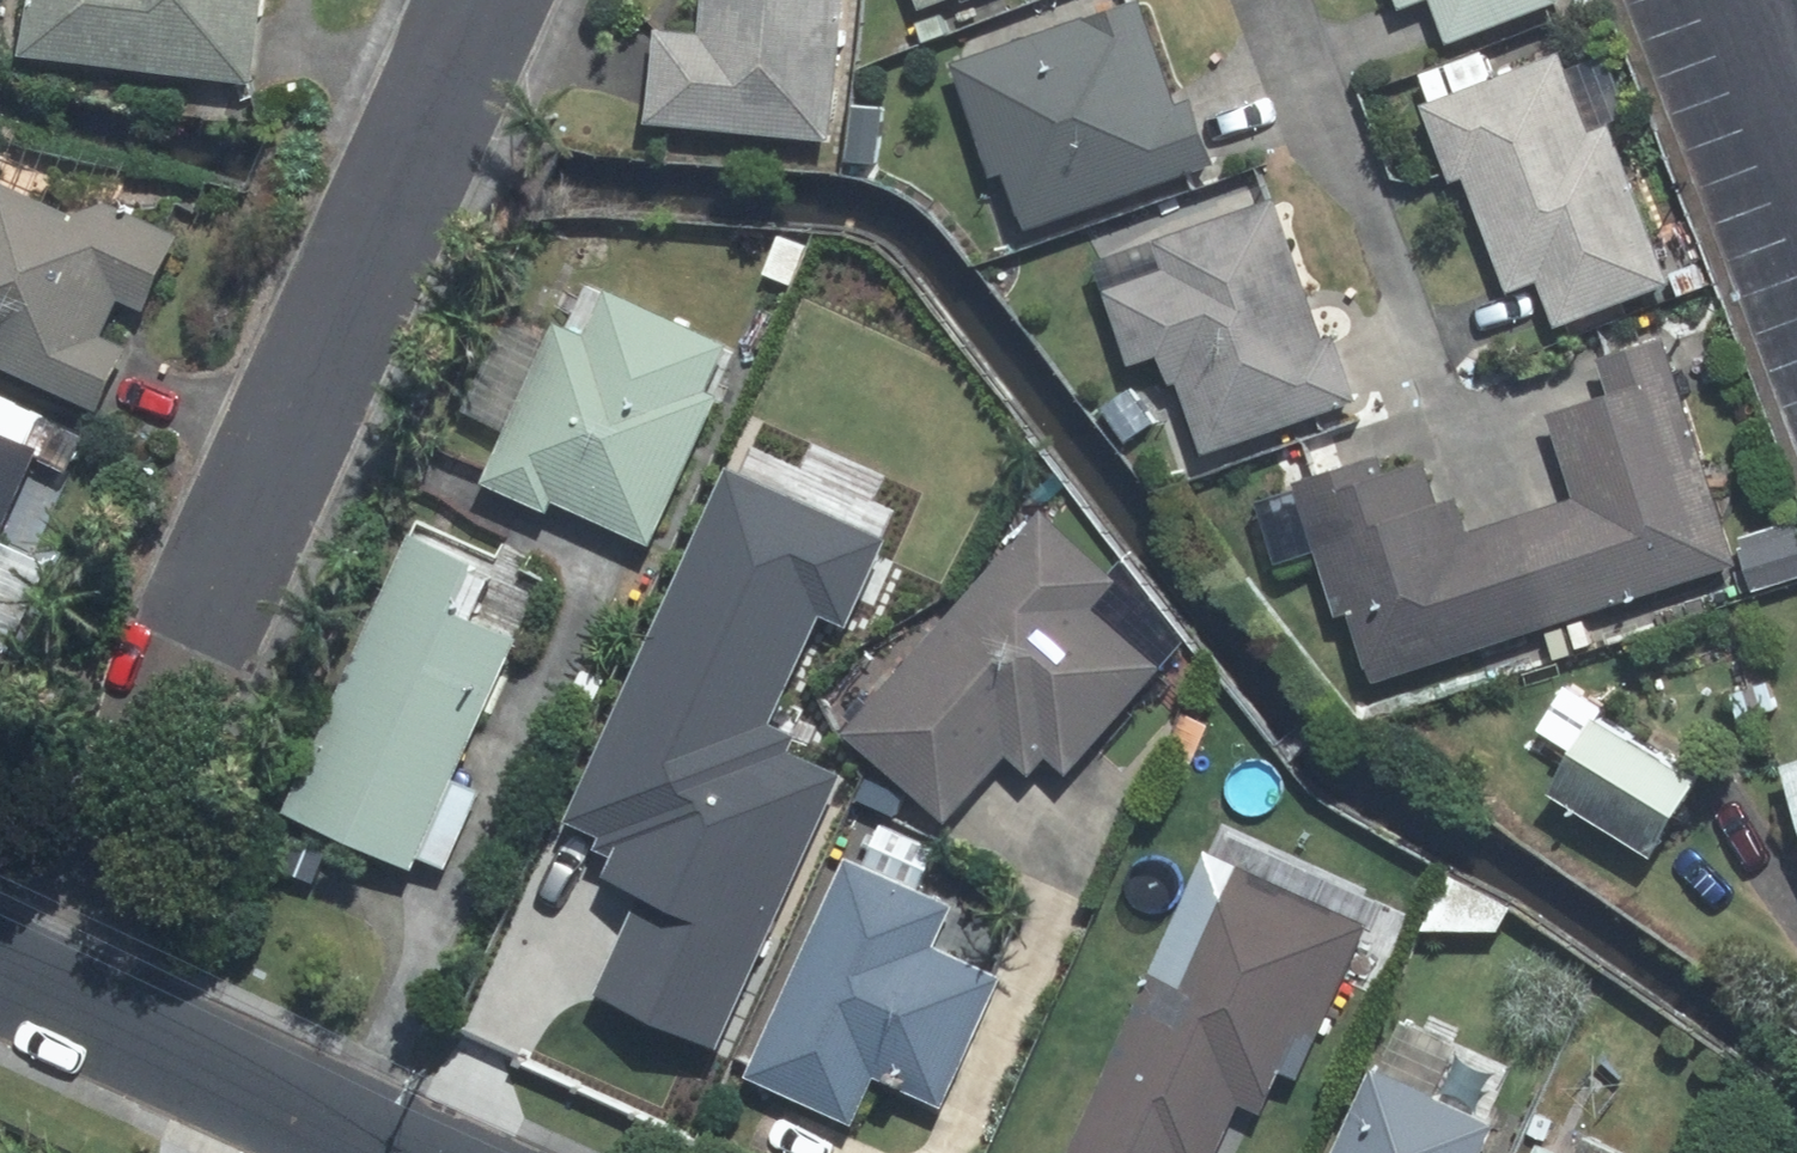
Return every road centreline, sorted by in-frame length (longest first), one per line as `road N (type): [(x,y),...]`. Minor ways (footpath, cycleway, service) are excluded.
road 1 (residential): [(37,980),(379,229),(472,0)]
road 2 (unclassified): [(1286,0),(1437,376)]
road 3 (residential): [(37,980),(392,1152)]

